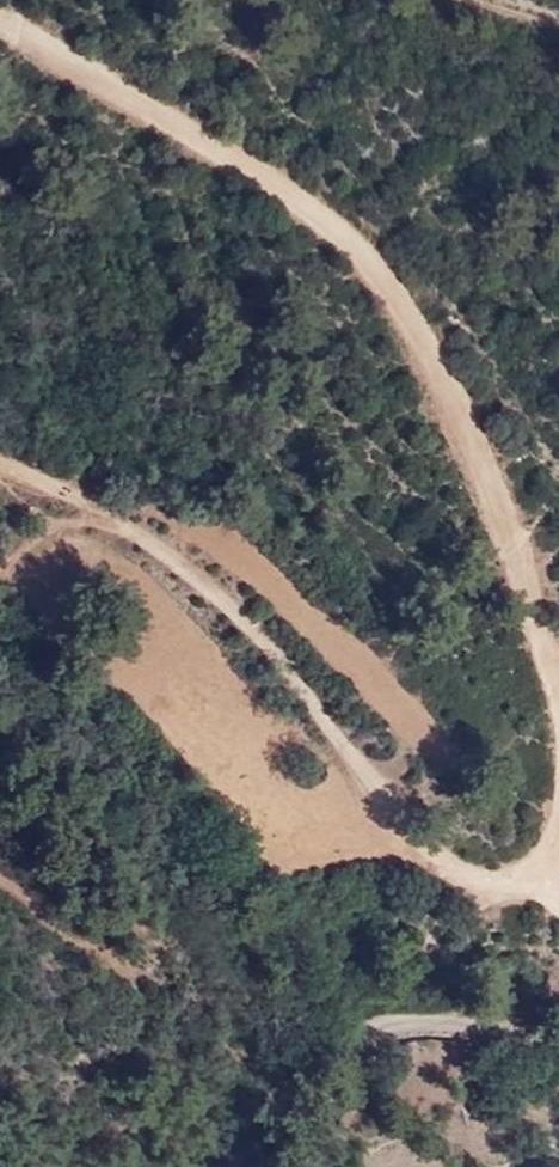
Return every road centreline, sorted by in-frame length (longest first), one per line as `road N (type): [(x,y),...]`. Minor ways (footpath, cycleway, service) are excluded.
road 1 (track): [(558,681),(511,517),(363,253),(0,20)]
road 2 (track): [(0,468),(128,521),(183,565),(314,701),(407,828),(477,877),(537,867)]
road 3 (residential): [(558,1041),(444,1022),(391,1026),(362,1048),(308,1166)]

